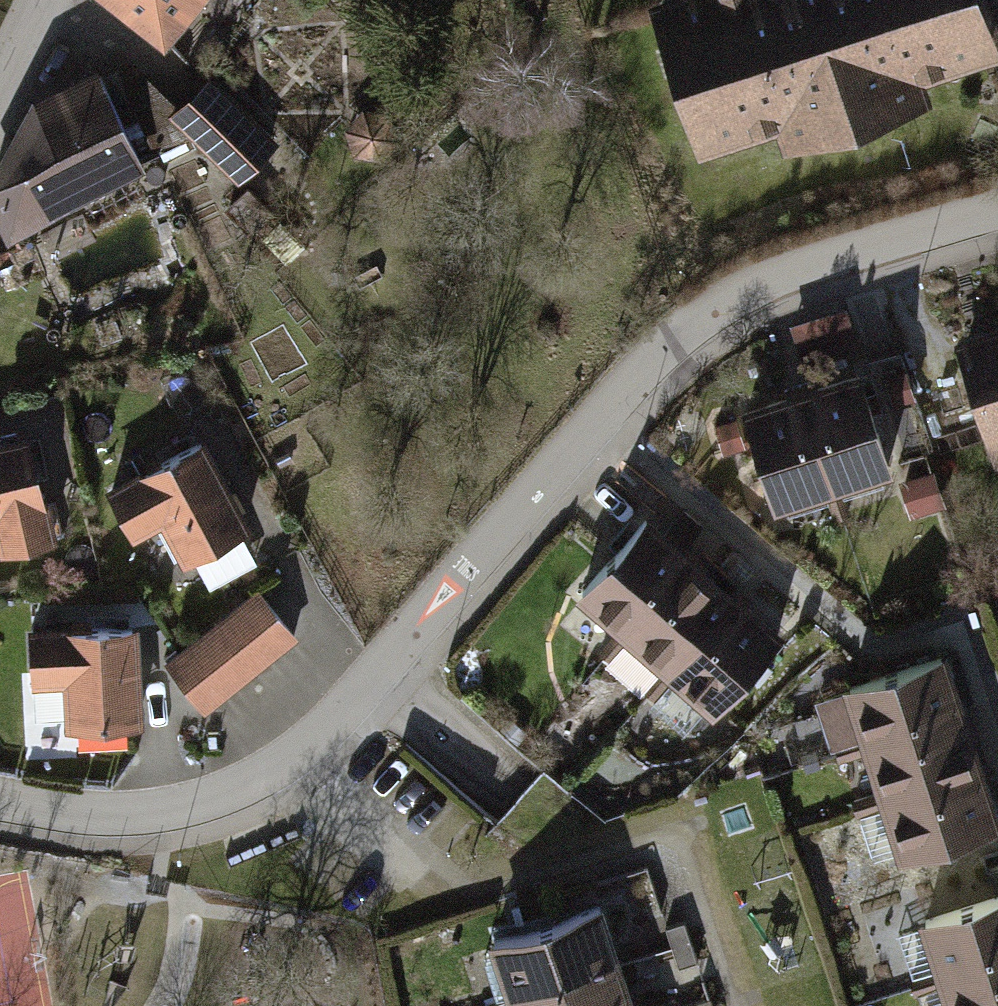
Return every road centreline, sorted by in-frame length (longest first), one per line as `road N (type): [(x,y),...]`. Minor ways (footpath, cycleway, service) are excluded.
road 1 (unclassified): [(0,808),(116,821),(244,802),(379,675),(596,417),(707,317),(997,221)]

